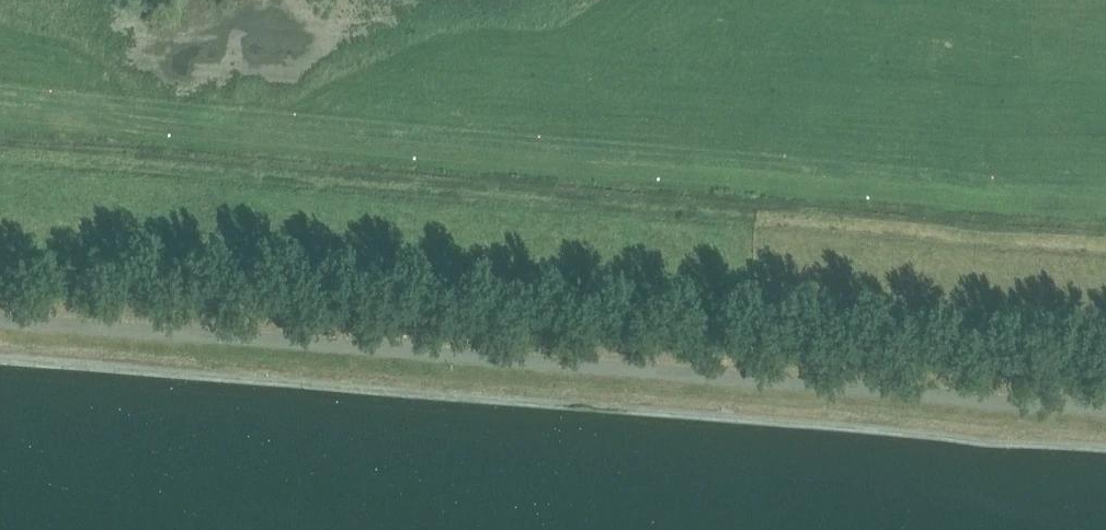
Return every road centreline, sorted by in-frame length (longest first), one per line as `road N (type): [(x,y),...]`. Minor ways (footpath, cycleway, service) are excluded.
road 1 (unclassified): [(1105,416),(0,326)]

